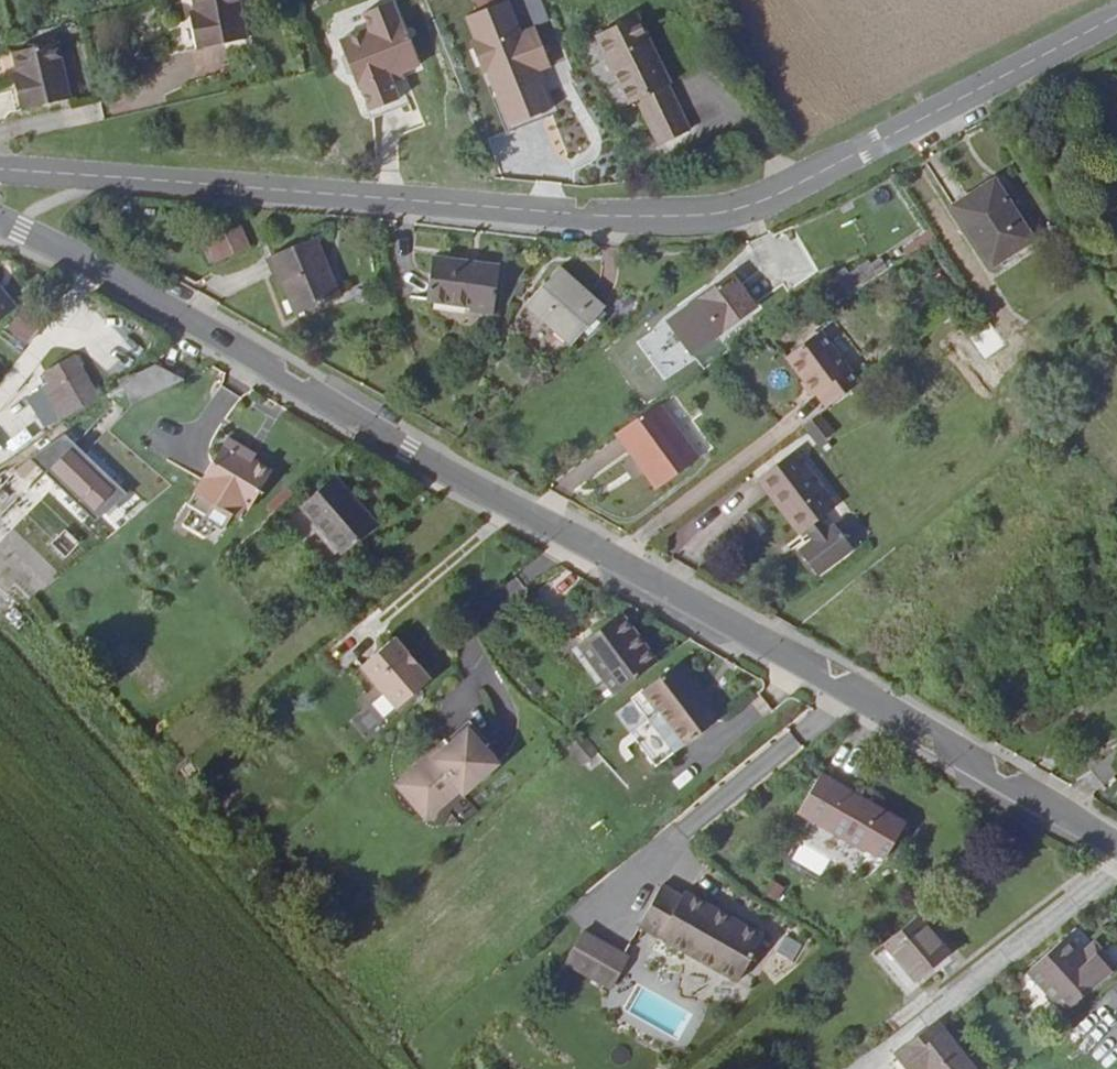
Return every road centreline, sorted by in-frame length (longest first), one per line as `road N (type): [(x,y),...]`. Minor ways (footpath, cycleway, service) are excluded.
road 1 (tertiary): [(1116,844),(0,222)]
road 2 (tertiary): [(0,171),(600,215),(711,211),(869,149),(1116,22)]

